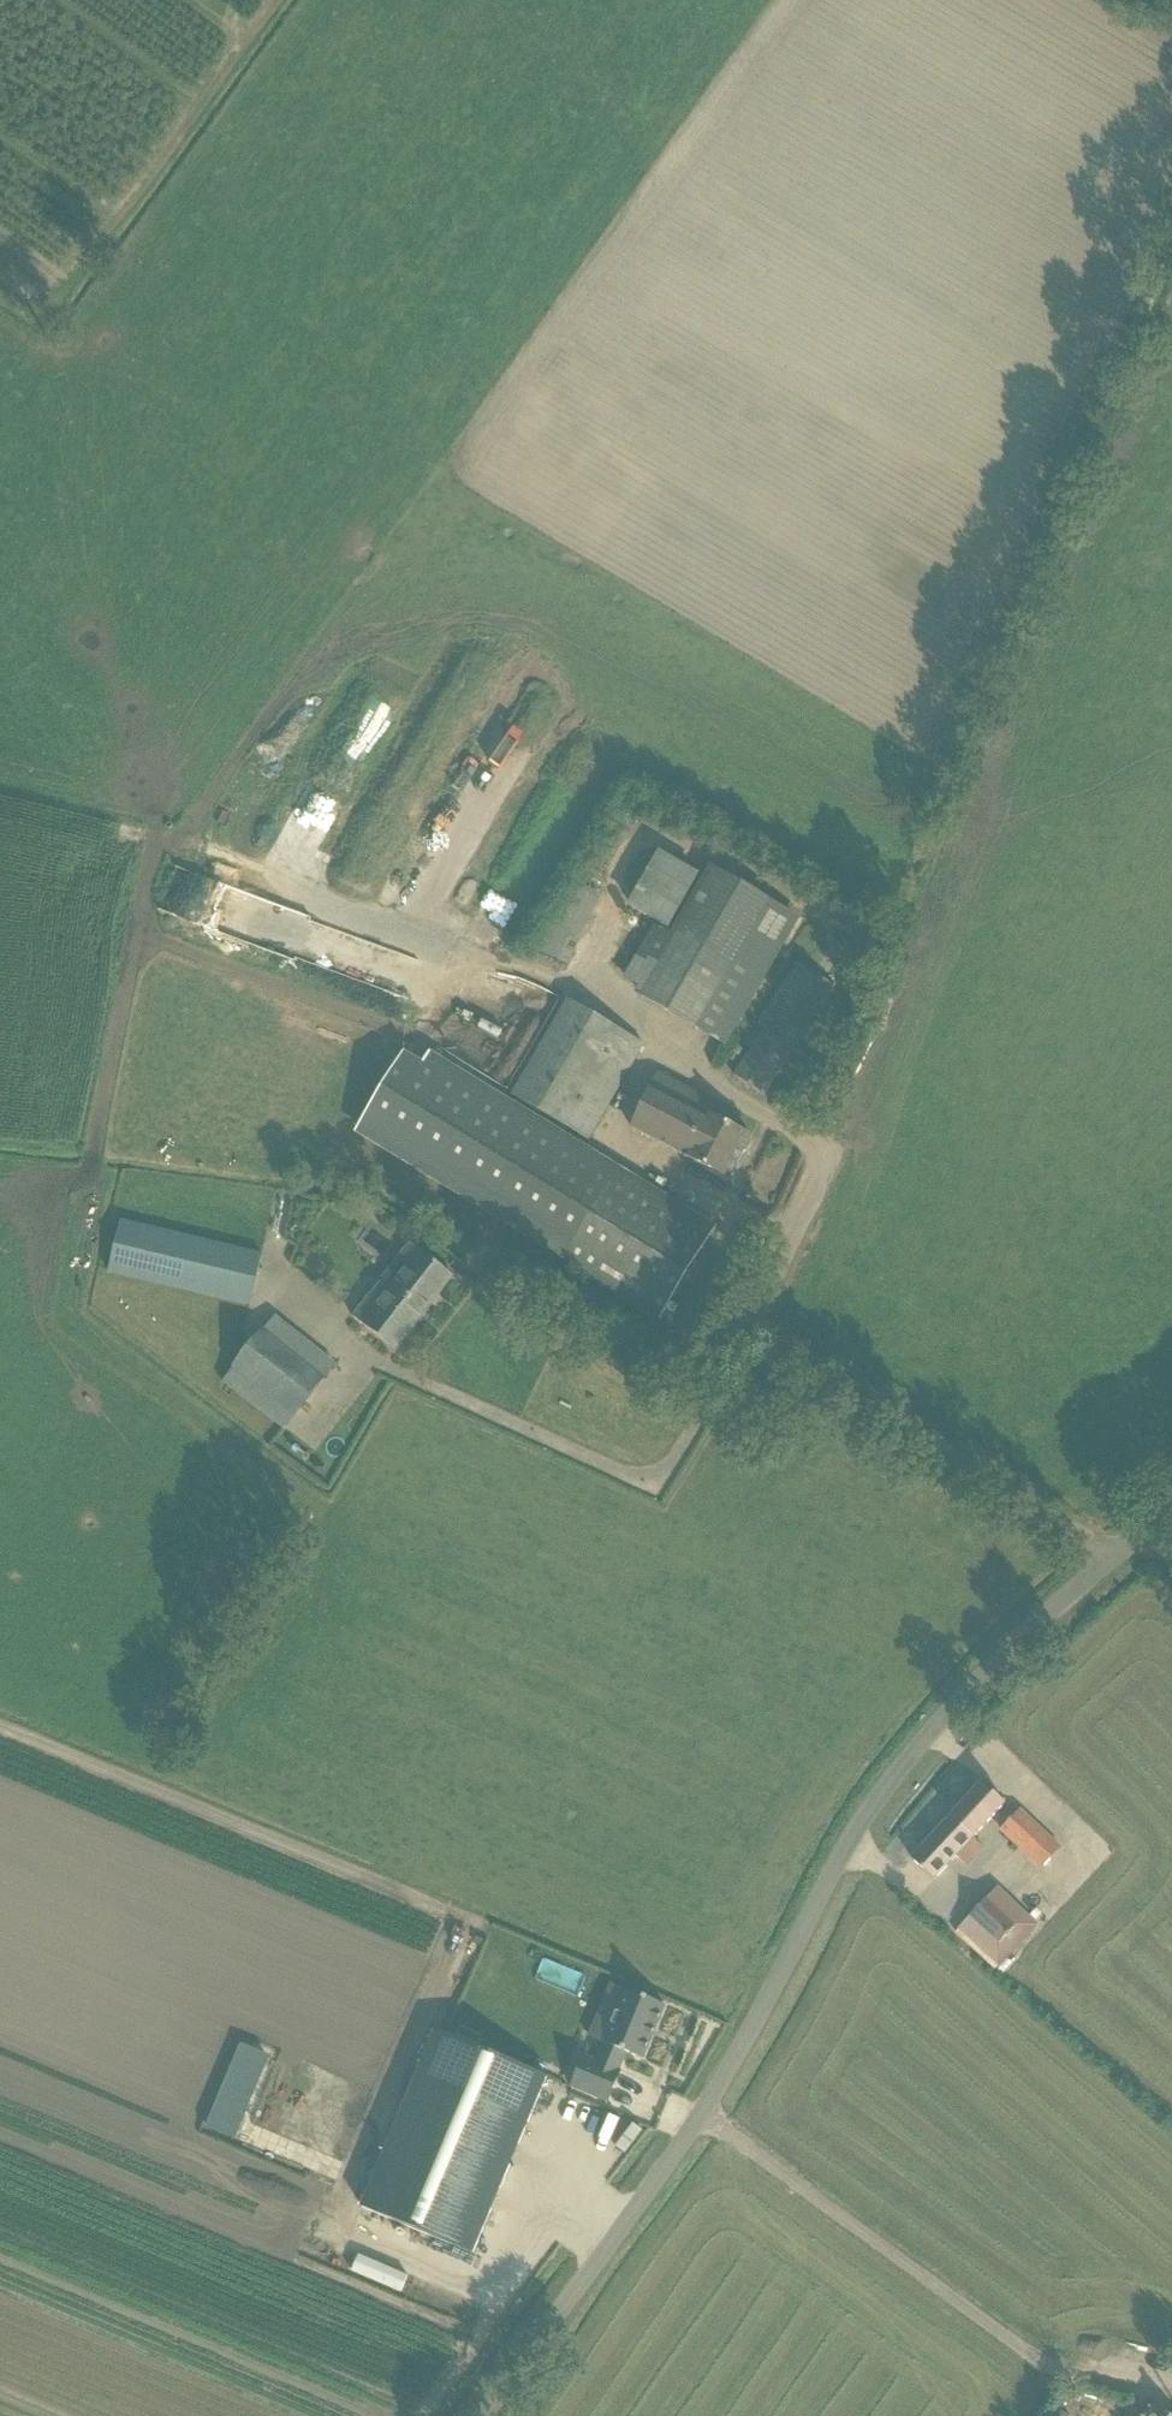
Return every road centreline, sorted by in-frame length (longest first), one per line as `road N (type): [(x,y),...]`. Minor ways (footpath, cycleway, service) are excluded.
road 1 (unclassified): [(464,2415),(744,2015),(877,1765),(917,1717),(1109,1543)]
road 2 (unclassified): [(1109,1543),(741,1330),(669,1467),(624,1474),(392,1368)]

